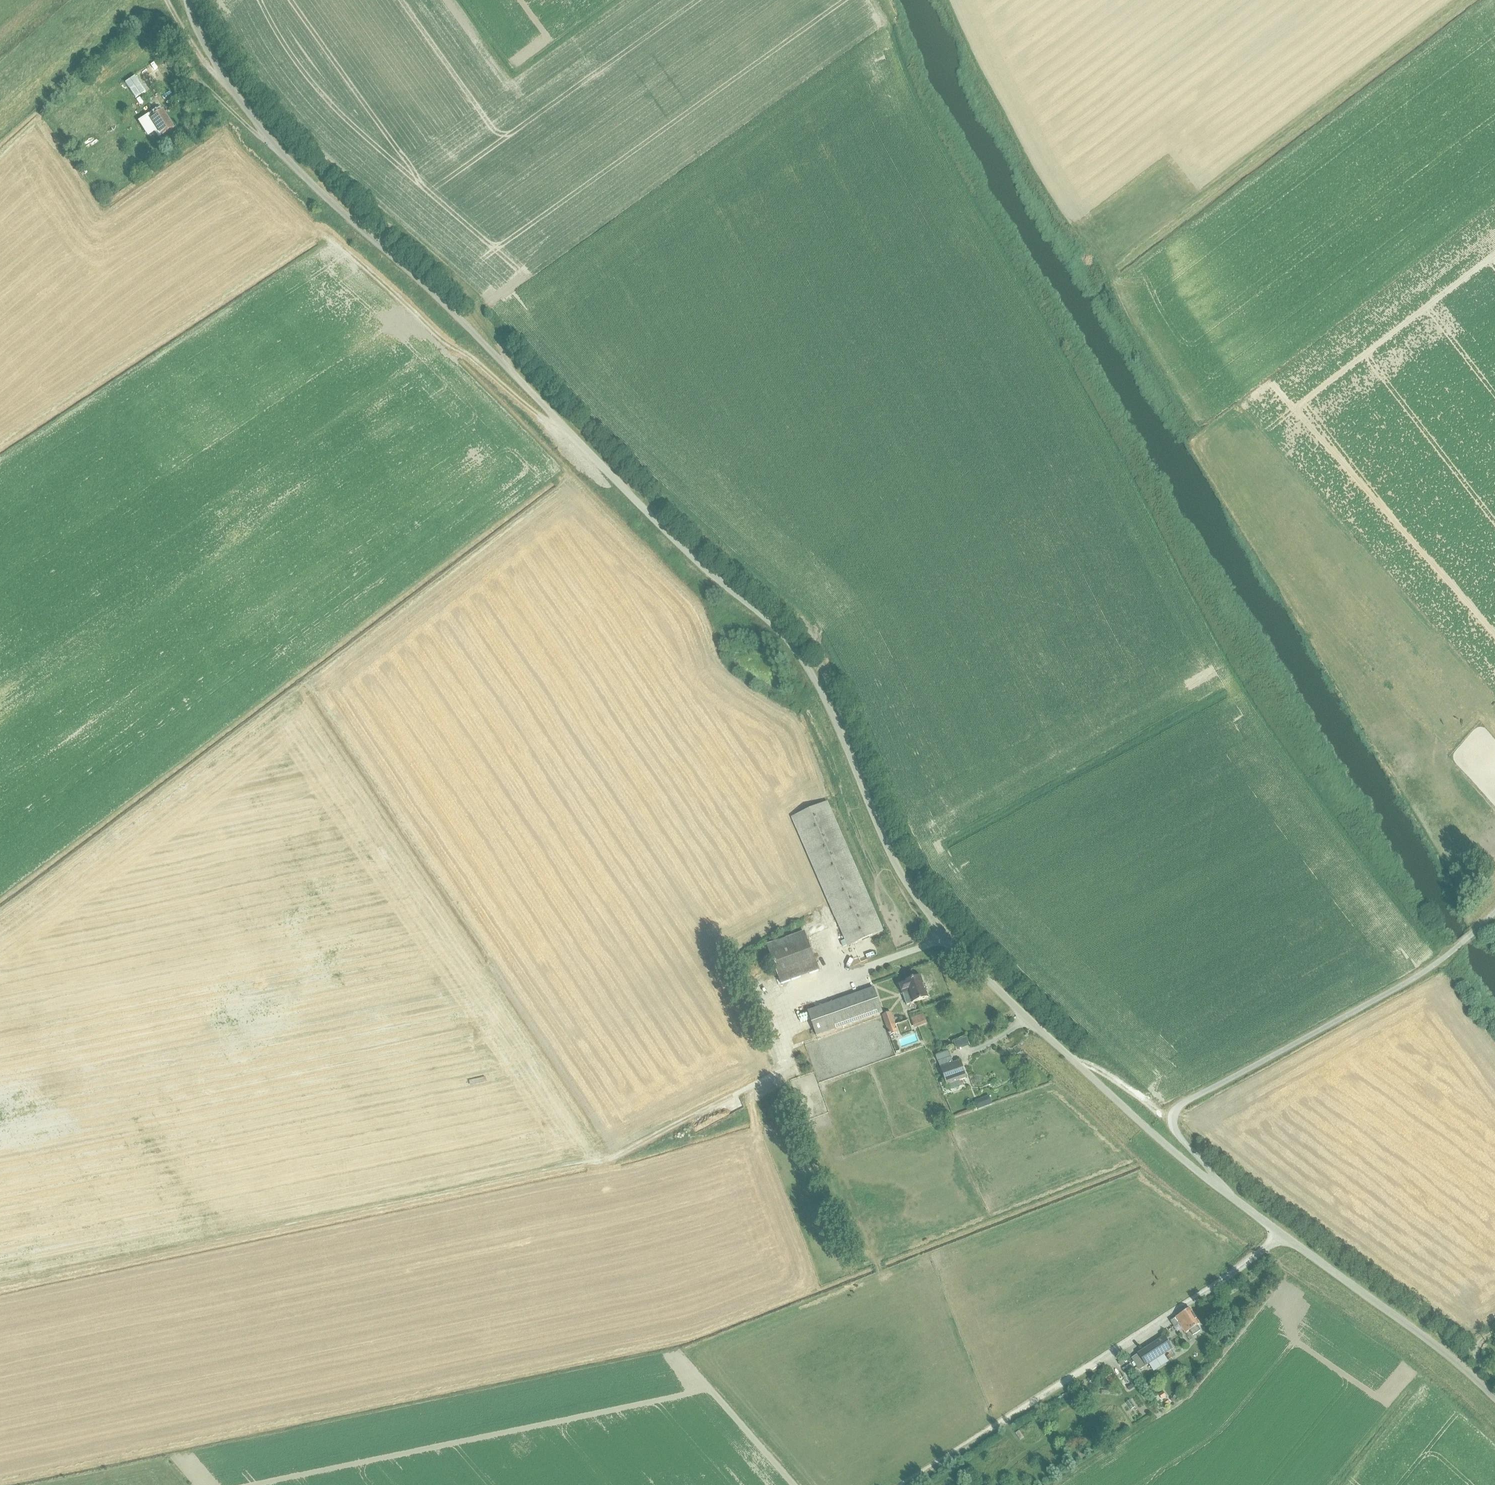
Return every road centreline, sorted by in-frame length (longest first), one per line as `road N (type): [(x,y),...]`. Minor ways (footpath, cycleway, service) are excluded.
road 1 (unclassified): [(1494,1403),(1071,1065),(936,924),(892,857),(809,669),(773,626),(692,560),(262,132),(198,31),(189,0)]

